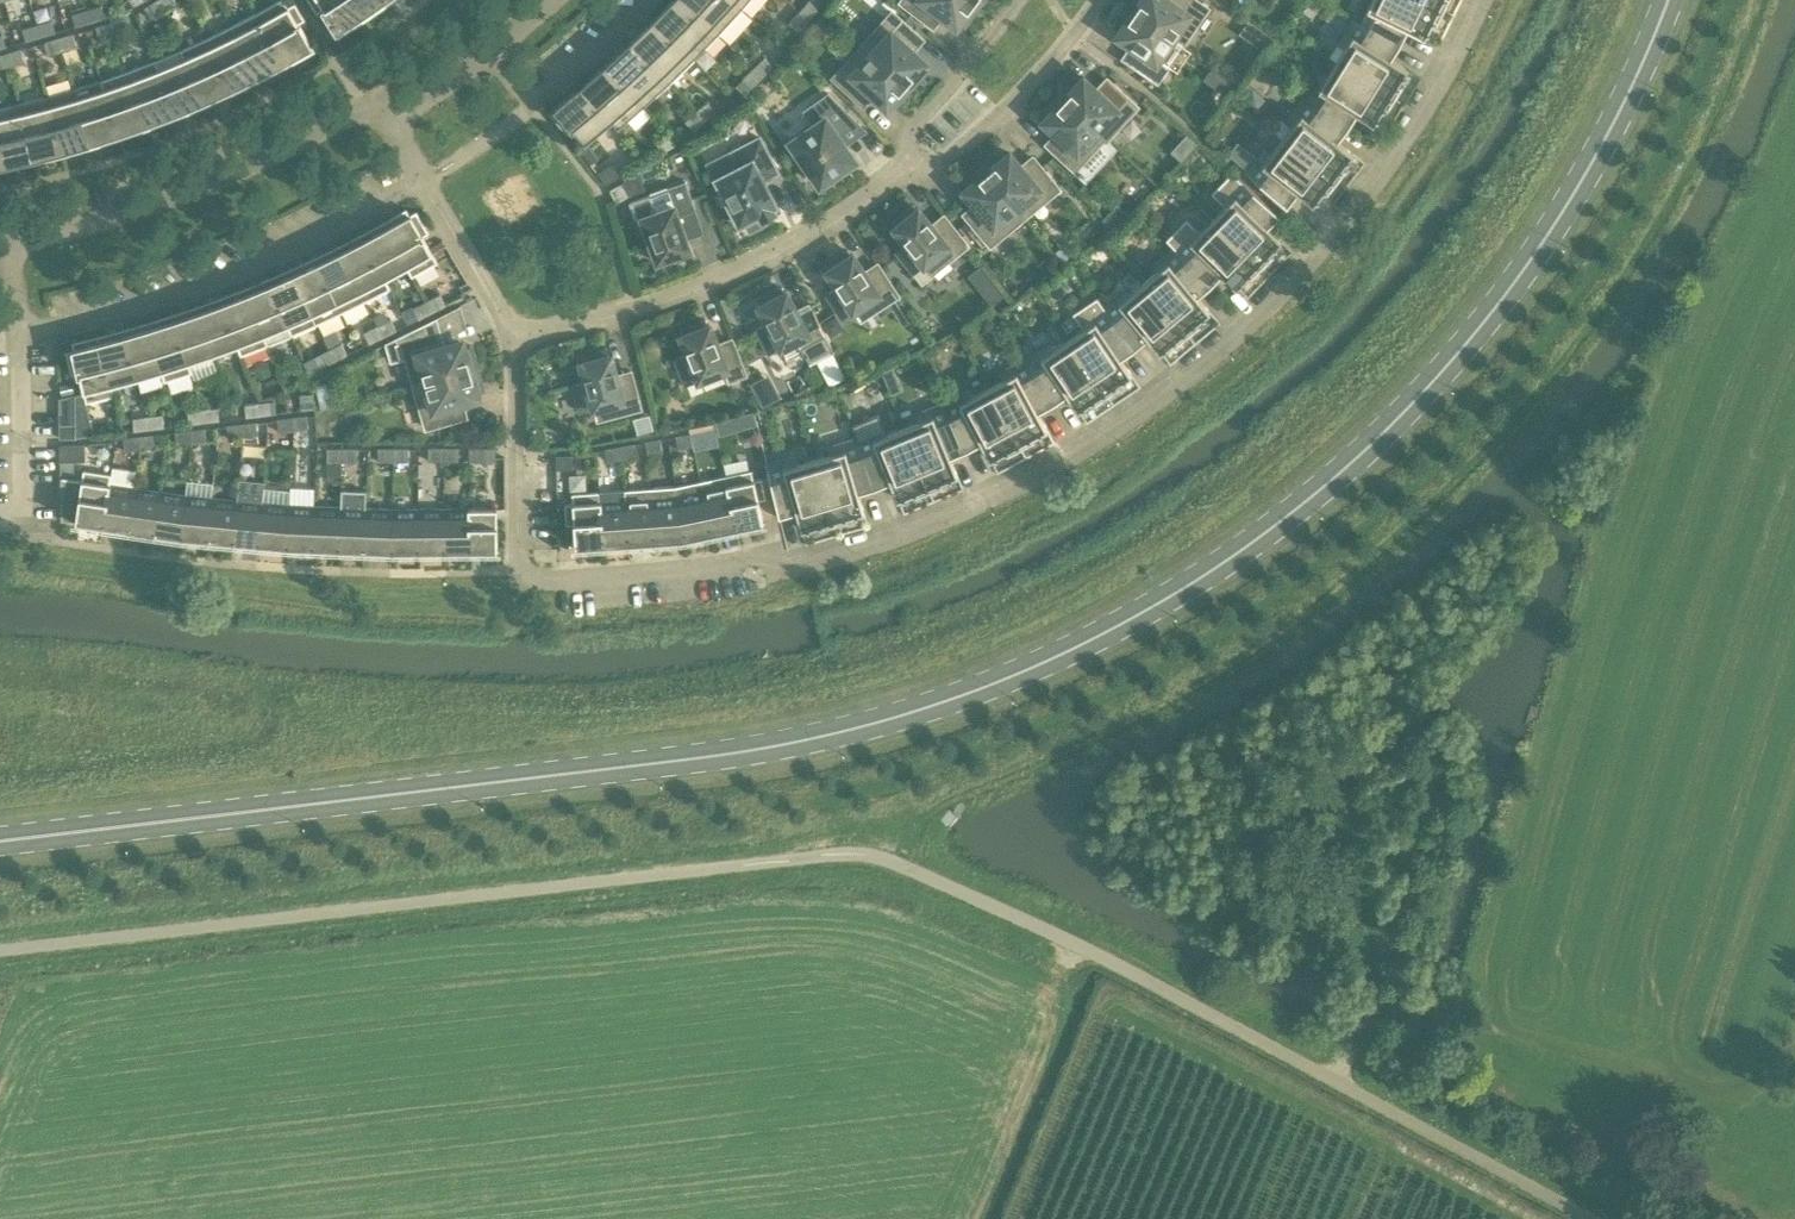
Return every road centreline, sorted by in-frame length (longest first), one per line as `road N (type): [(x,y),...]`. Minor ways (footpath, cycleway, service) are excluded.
road 1 (secondary): [(0,843),(786,745),(996,684),(1056,657),(1296,510),(1462,352),(1563,209),(1665,0)]
road 2 (residential): [(518,572),(565,580),(686,571),(927,520),(1061,446),(1209,340),(1357,209),(1455,60),(1482,0)]
road 3 (residential): [(18,332),(70,326),(229,277),(428,183)]
road 4 (residential): [(517,339),(762,259),(895,170)]
road 5 (residential): [(17,244),(126,217),(365,112),(395,120)]
road 6 (track): [(1334,1079),(1364,1022),(1444,781)]
road 7 (residential): [(895,170),(950,160),(1016,101),(1097,0)]
road 8 (residential): [(518,572),(517,339)]
road 9 (residential): [(492,50),(534,109),(647,0)]
road 10 (residential): [(895,170),(918,122),(1017,0)]
road 11 (residential): [(0,517),(22,518),(18,332)]
road 12 (residential): [(517,339),(428,183)]

